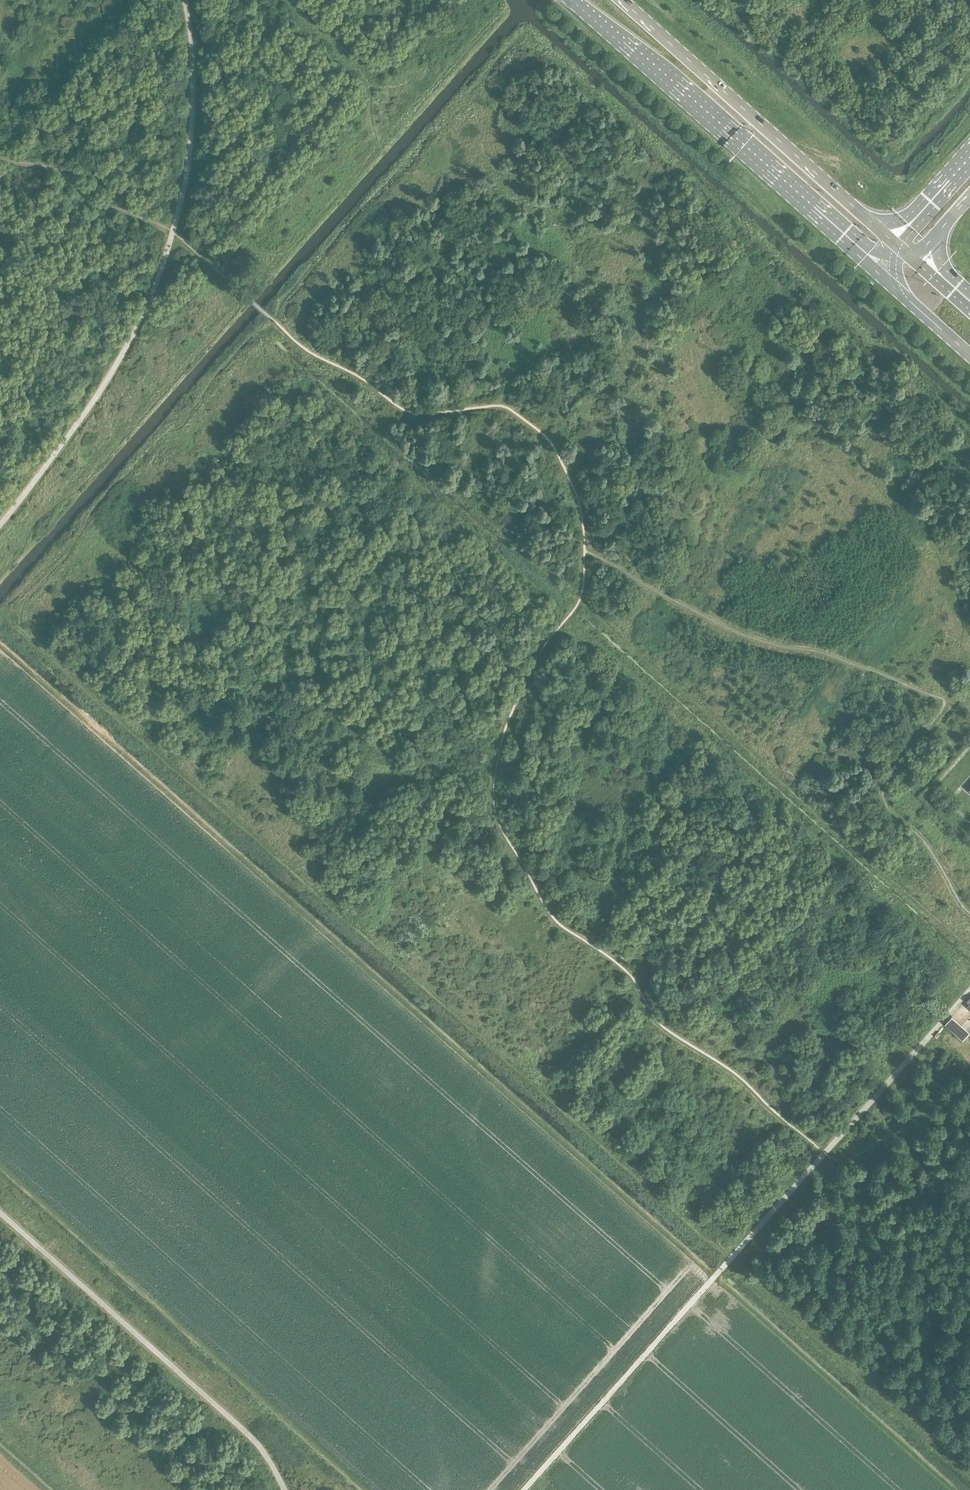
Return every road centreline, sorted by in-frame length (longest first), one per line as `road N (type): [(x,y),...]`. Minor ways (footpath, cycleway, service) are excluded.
road 1 (primary): [(571,0),(881,275)]
road 2 (primary): [(894,243),(622,0)]

